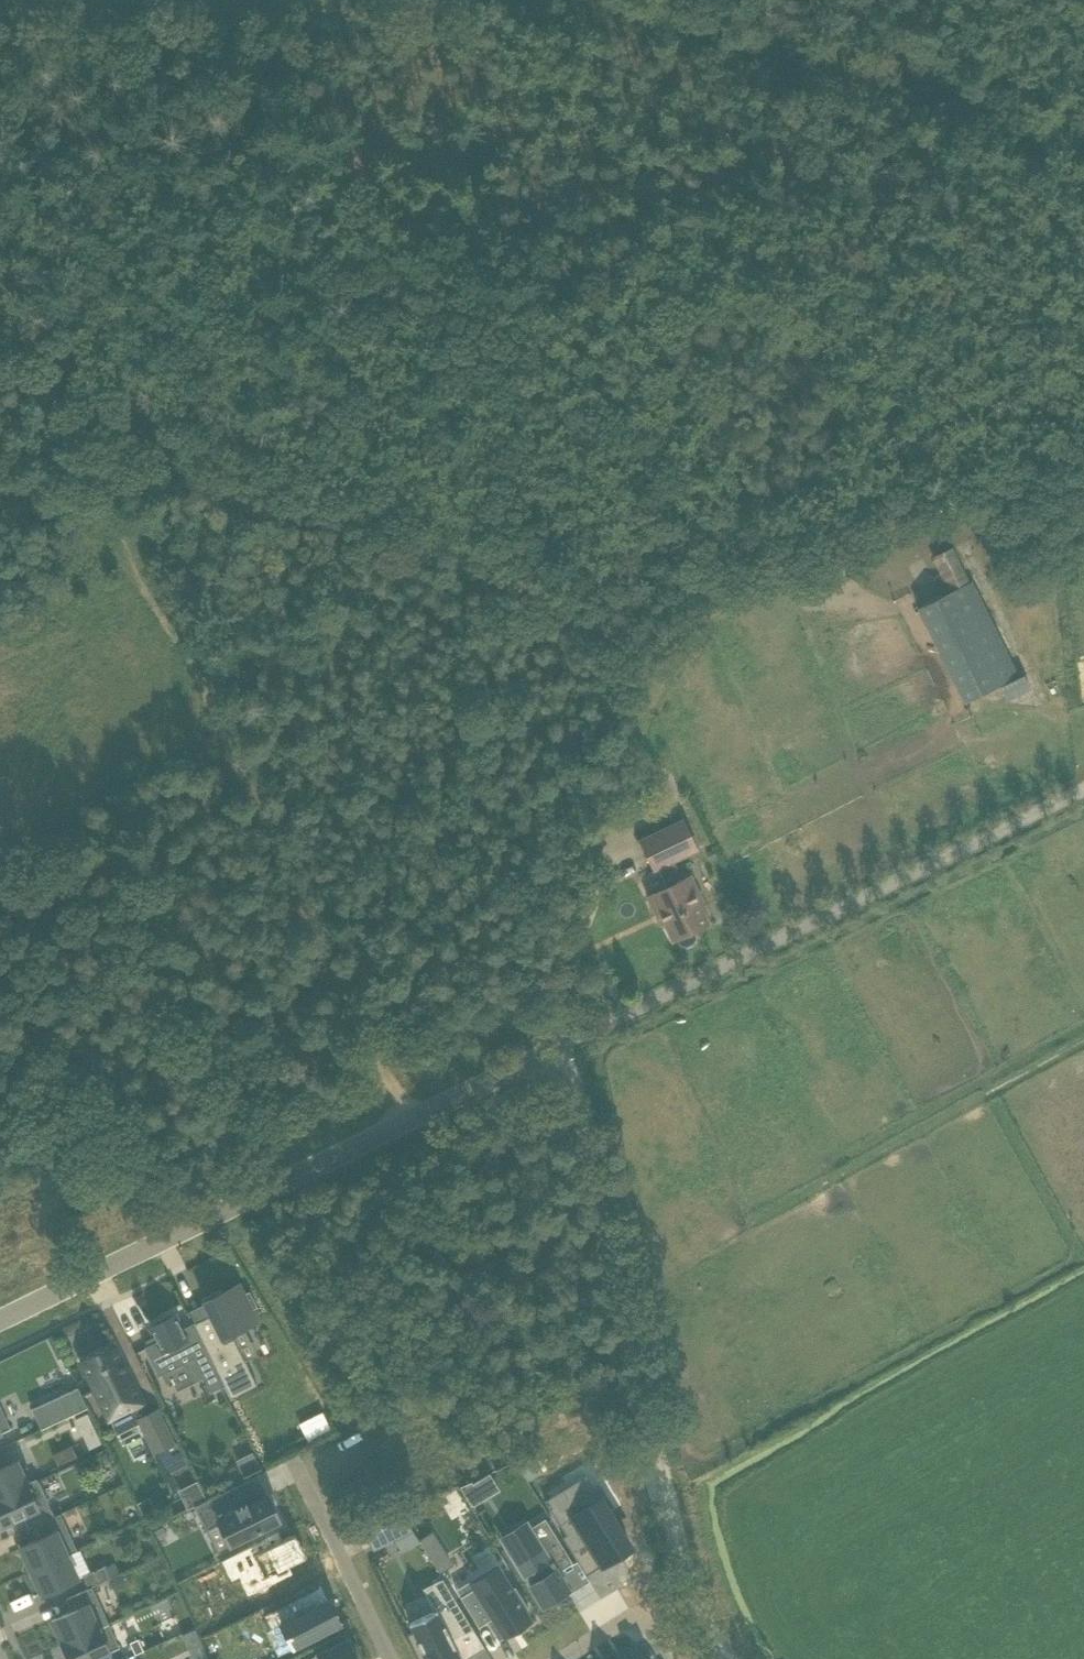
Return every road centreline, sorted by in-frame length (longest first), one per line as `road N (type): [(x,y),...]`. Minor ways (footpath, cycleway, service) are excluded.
road 1 (unclassified): [(561,1046),(675,1541),(731,1658)]
road 2 (residential): [(0,1319),(561,1046)]
road 3 (track): [(610,0),(1083,133)]
road 4 (track): [(458,0),(81,0)]
road 5 (residential): [(292,1459),(392,1658)]
road 6 (residential): [(563,1658),(627,1621),(643,1623),(672,1658)]

